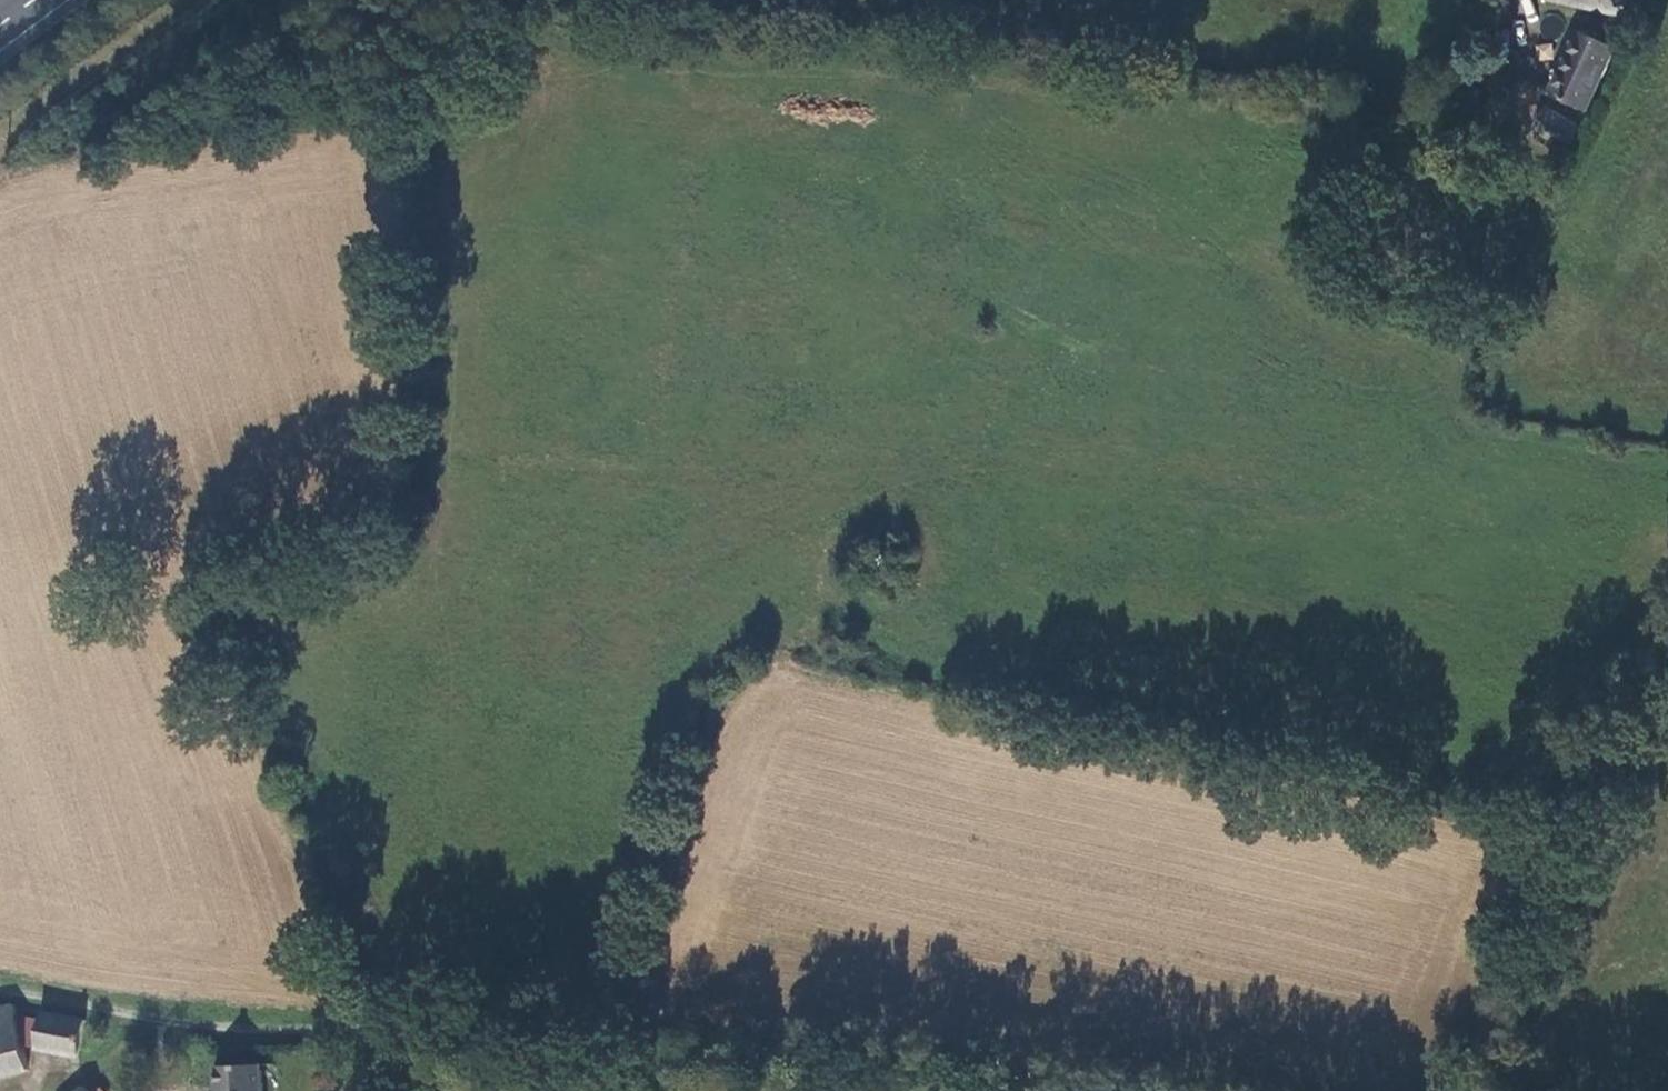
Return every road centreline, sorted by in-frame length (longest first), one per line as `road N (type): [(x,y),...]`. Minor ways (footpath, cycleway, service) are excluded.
road 1 (track): [(373,1028),(220,1028),(0,989)]

